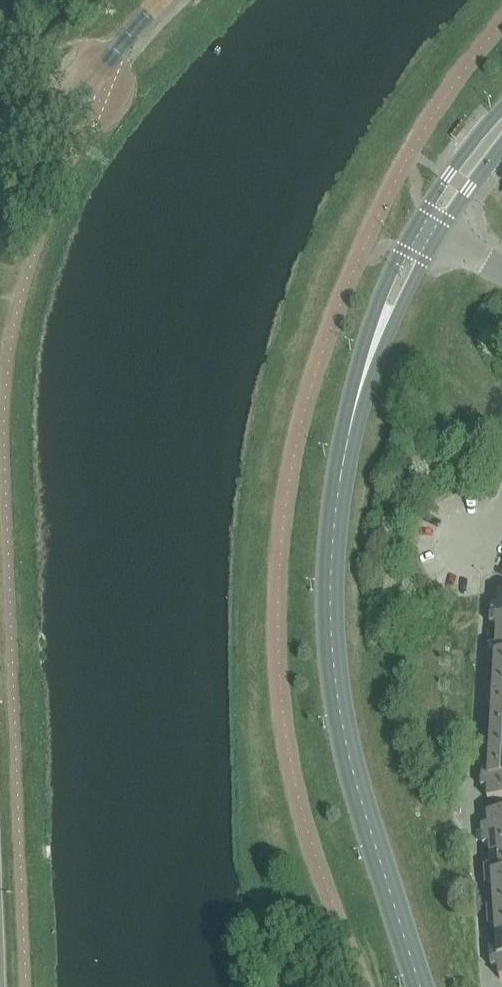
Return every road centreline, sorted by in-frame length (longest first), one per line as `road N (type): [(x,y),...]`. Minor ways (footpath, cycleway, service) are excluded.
road 1 (tertiary): [(420,986),(349,758),(330,602),(338,500),(363,382),(426,230)]
road 2 (residential): [(89,126),(124,44),(162,0)]
road 3 (tertiary): [(426,230),(501,126)]

